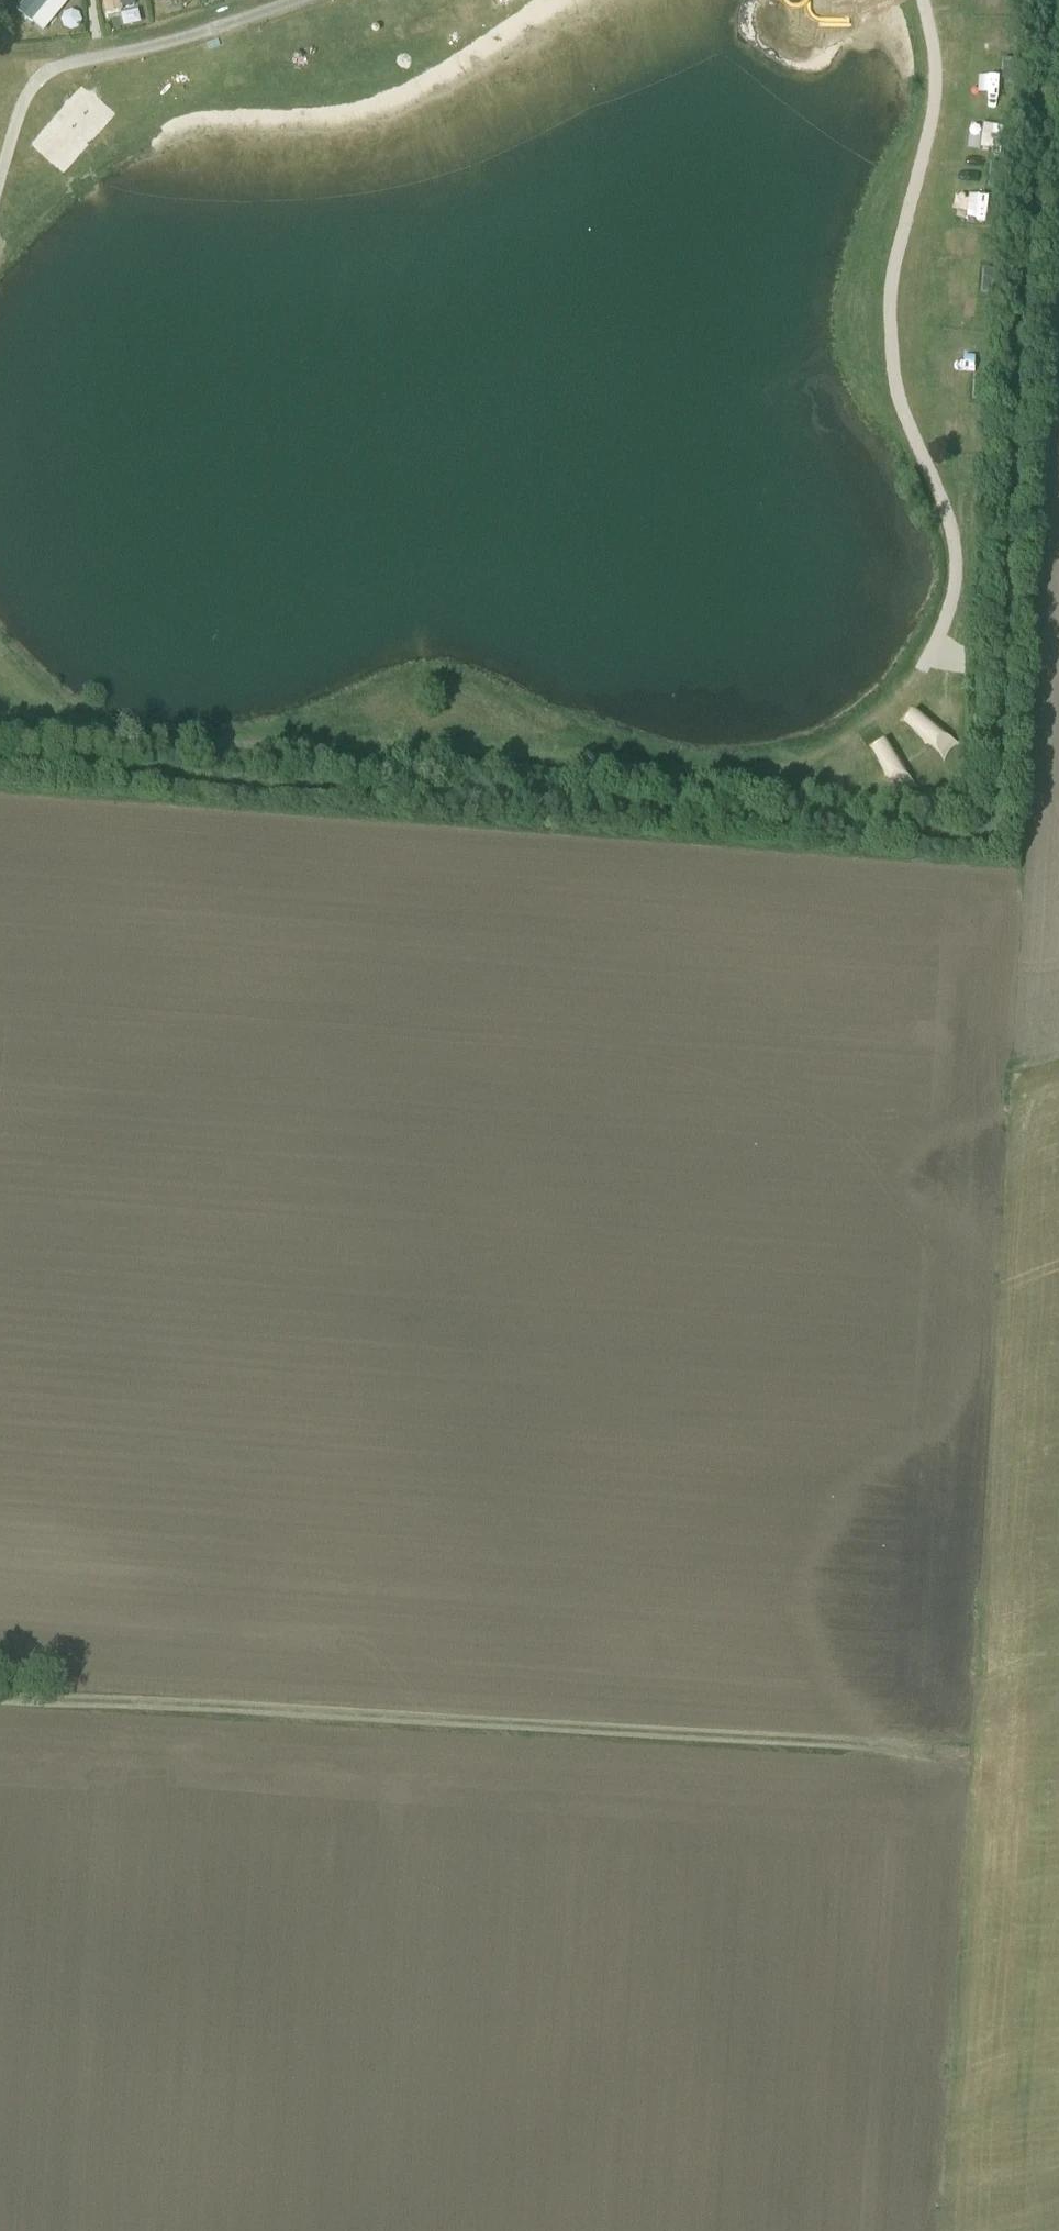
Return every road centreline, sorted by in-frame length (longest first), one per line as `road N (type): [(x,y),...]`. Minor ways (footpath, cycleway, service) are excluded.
road 1 (track): [(1016,1072),(945,2230)]
road 2 (track): [(0,665),(38,702),(113,735),(213,740),(296,729),(427,677),(468,685),(506,713),(728,770),(783,766),(829,748),(883,717),(922,666)]
road 3 (track): [(977,1753),(0,1697)]

